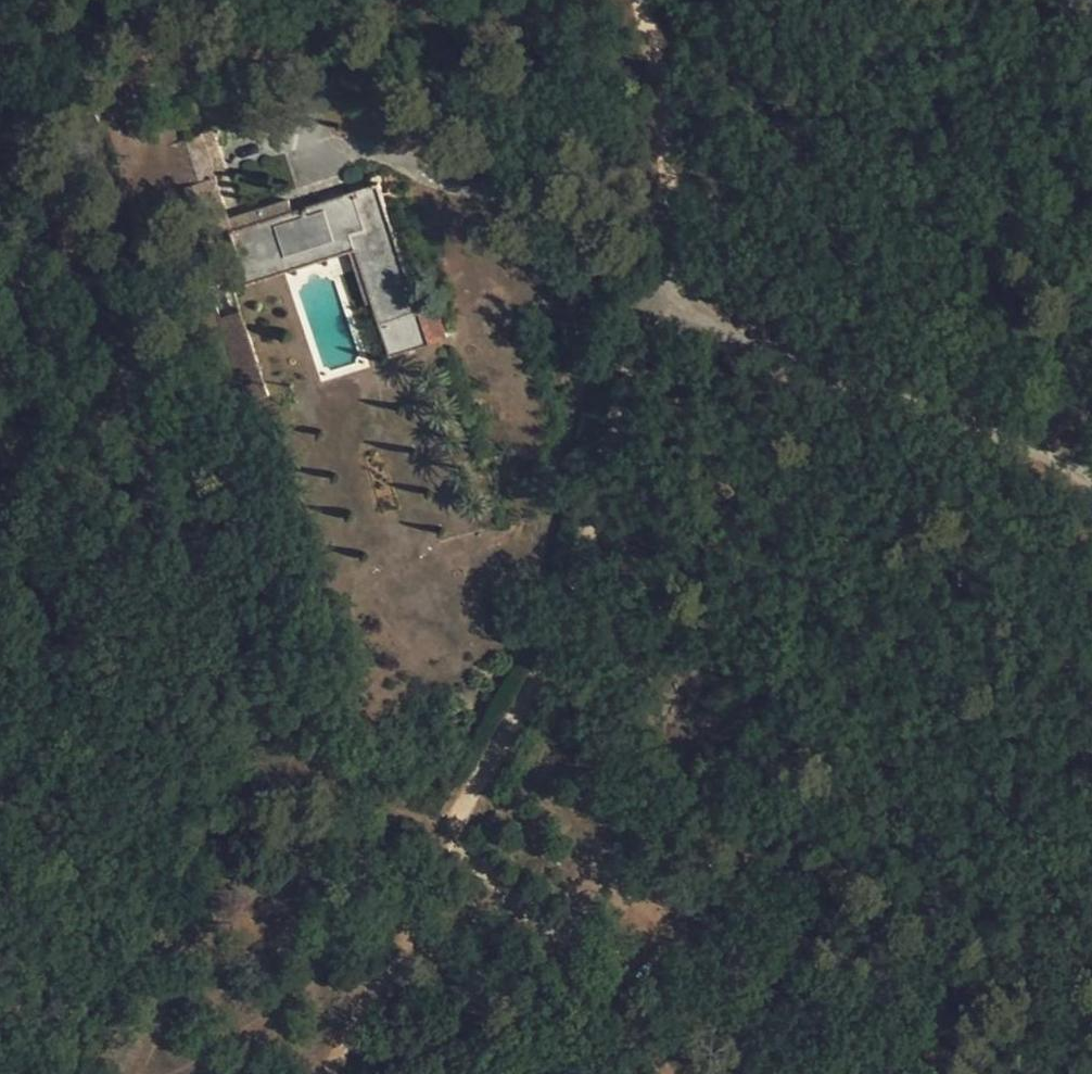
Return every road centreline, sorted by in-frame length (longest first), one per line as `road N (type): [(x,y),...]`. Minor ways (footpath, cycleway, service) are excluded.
road 1 (track): [(331,1073),(437,841),(540,683),(611,506),(667,291)]
road 2 (track): [(674,1073),(565,950),(437,841),(161,527)]
road 3 (track): [(0,569),(36,571),(161,527),(145,408),(0,49)]
road 4 (track): [(667,291),(668,103),(635,0)]

